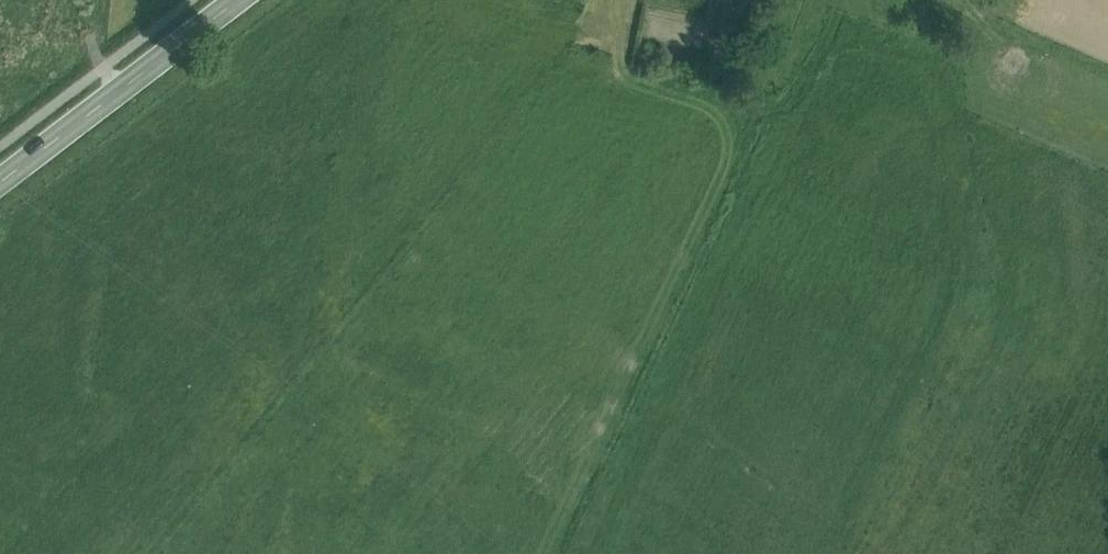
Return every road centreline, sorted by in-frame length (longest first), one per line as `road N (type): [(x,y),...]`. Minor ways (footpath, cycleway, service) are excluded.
road 1 (secondary): [(0,179),(231,0)]

